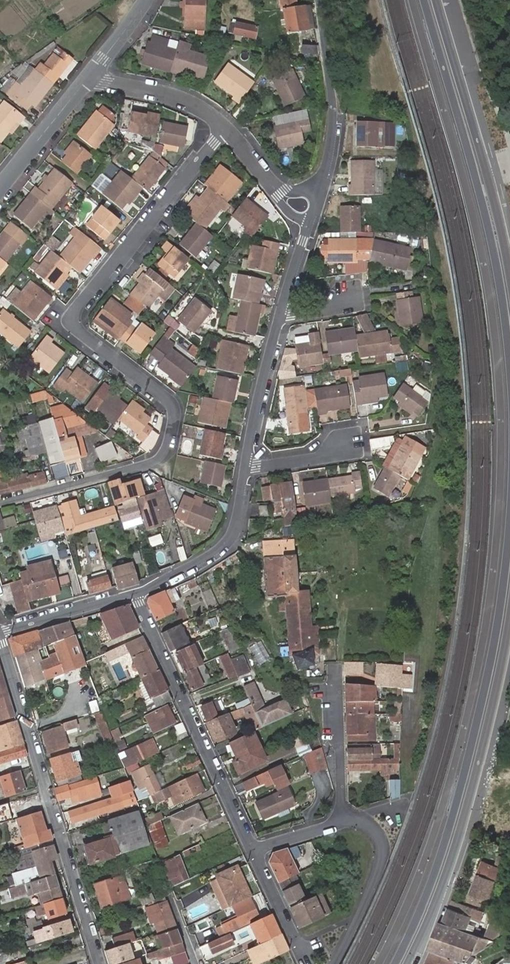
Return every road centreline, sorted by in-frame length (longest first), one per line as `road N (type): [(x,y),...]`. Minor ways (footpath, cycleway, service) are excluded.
road 1 (residential): [(227,130),(75,311),(83,333),(170,401),(167,446),(148,463),(0,502)]
road 2 (primary): [(509,531),(493,657),(468,757),(431,886),(395,963)]
road 3 (residential): [(136,594),(232,535),(259,395),(309,224)]
road 4 (residential): [(136,594),(253,850),(346,821)]
road 5 (primary): [(408,963),(464,816),(509,619)]
road 6 (primary): [(429,0),(484,196),(509,346)]
road 7 (residential): [(98,963),(0,643)]
road 8 (primary): [(509,259),(444,0)]
road 9 (residential): [(321,184),(334,108),(319,0)]
road 10 (residential): [(346,821),(364,823),(382,856),(335,963)]
road 11 (residential): [(94,72),(0,189)]
road 12 (residential): [(346,821),(334,673)]
road 13 (residential): [(94,72),(202,108),(227,130)]
road 14 (residential): [(0,633),(136,594)]

